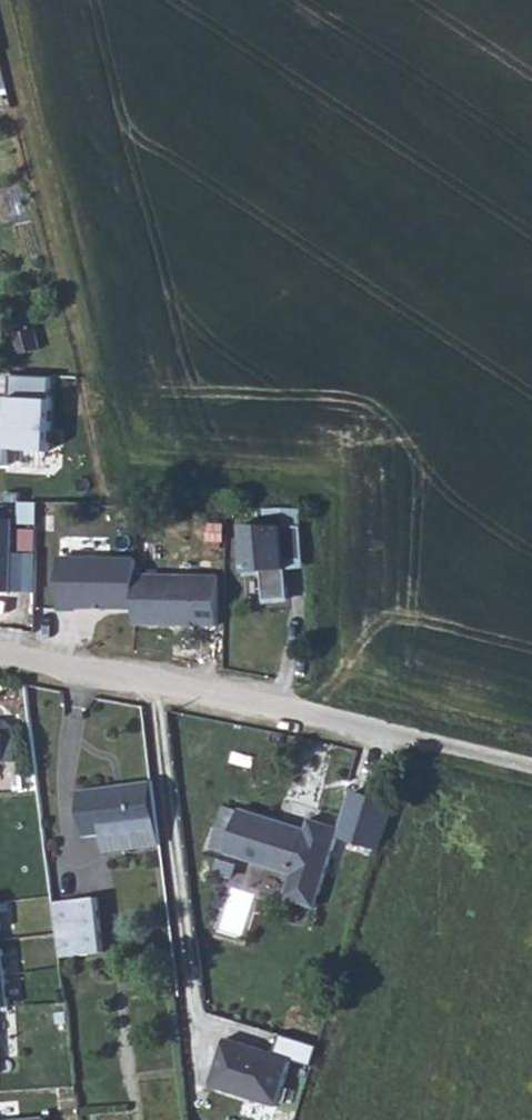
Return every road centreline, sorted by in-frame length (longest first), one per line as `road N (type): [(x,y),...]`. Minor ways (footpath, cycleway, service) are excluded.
road 1 (residential): [(0,651),(77,657),(531,769)]

